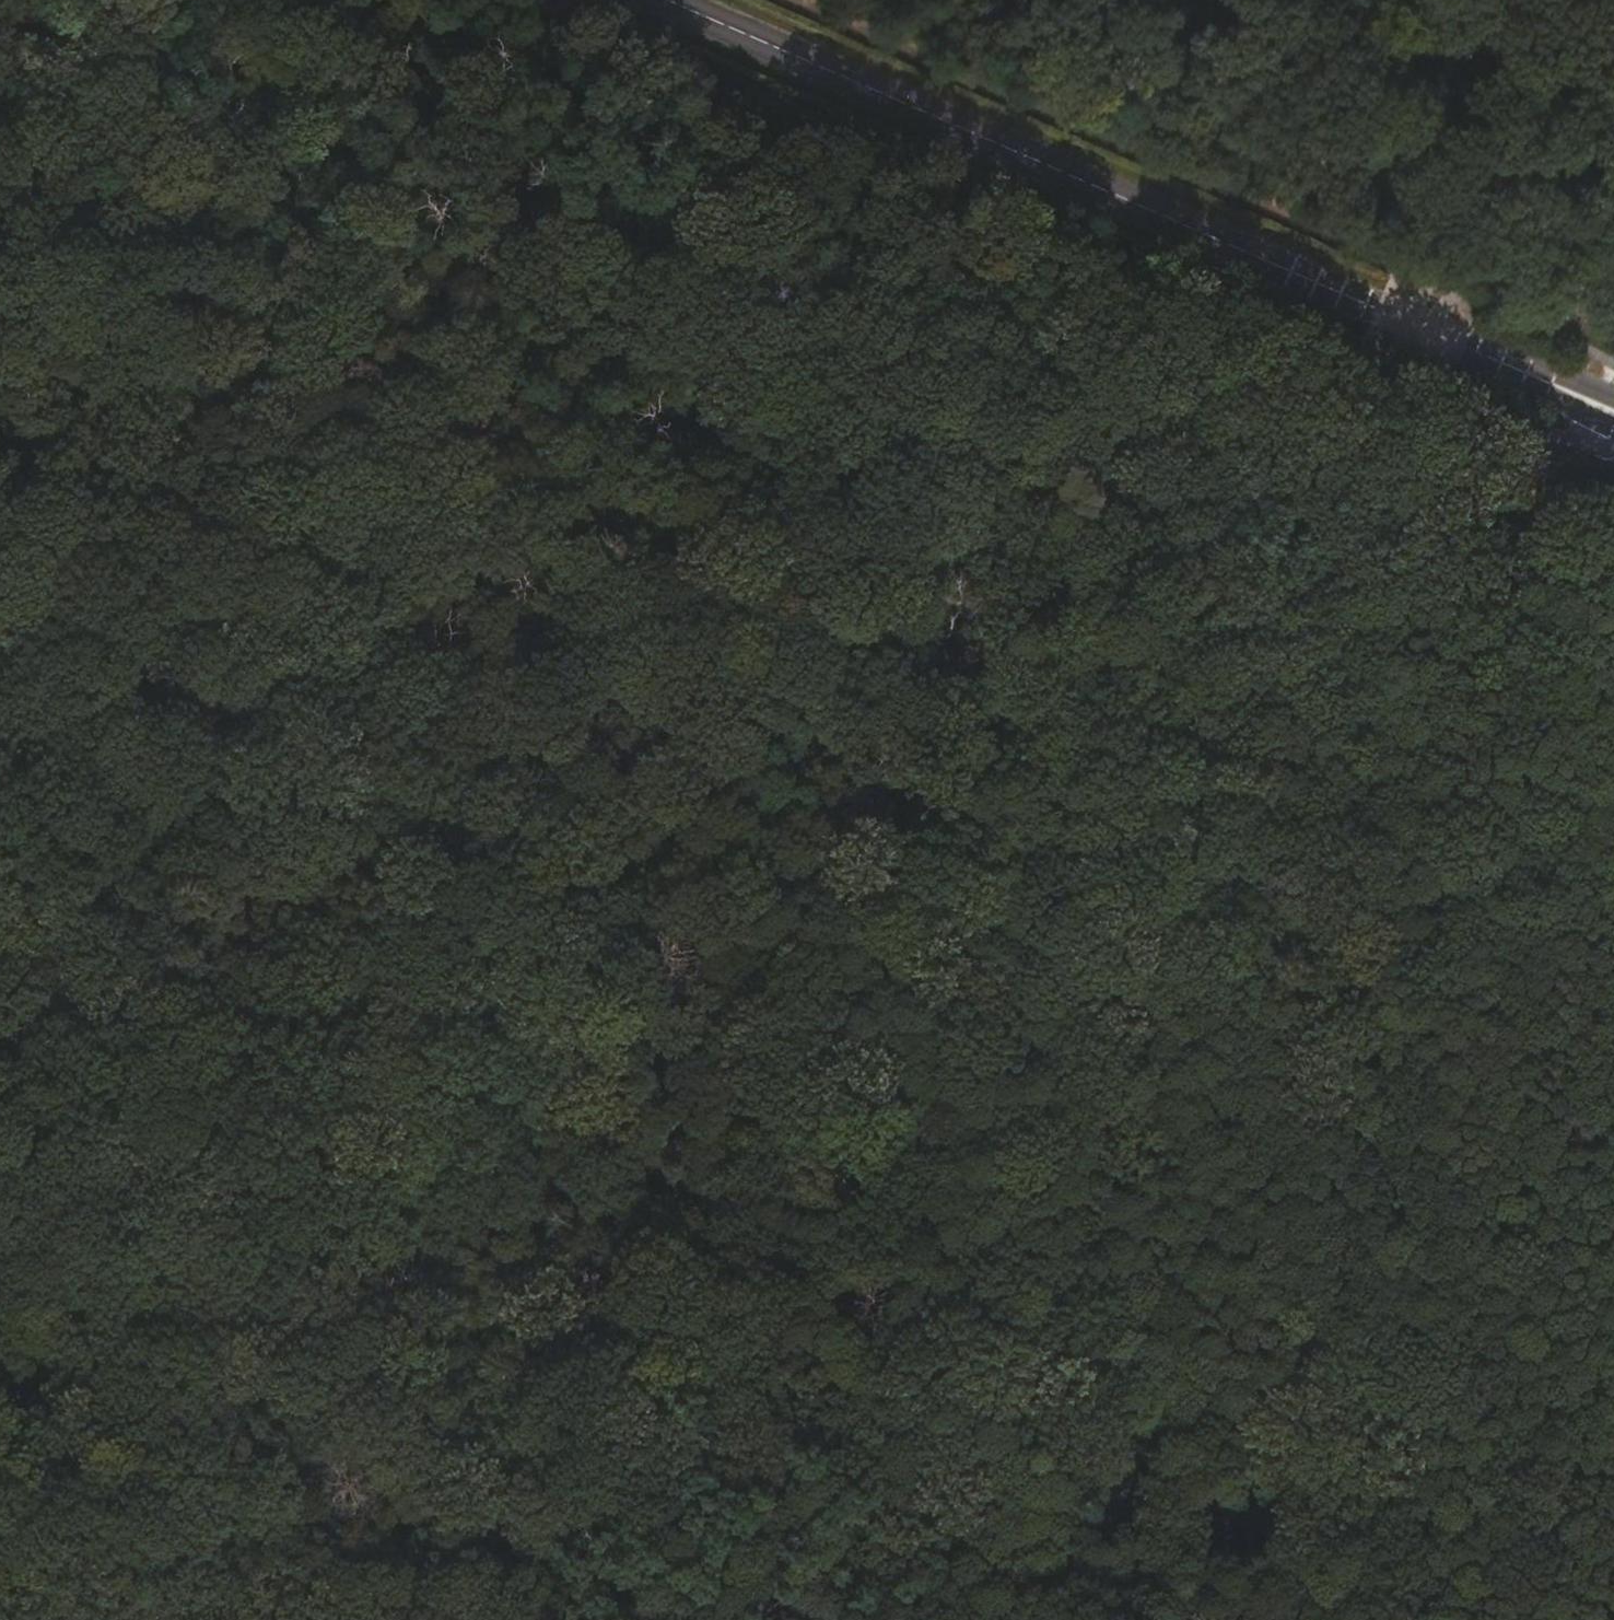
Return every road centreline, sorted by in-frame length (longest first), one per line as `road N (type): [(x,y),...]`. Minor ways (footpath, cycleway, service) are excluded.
road 1 (track): [(1401,0),(1567,290),(1587,391),(1578,409),(1500,472),(1277,578),(0,1246)]
road 2 (secondary): [(671,0),(1487,355)]
road 3 (secondary): [(1487,355),(1613,428)]
road 4 (secondary): [(1613,401),(1487,355)]

